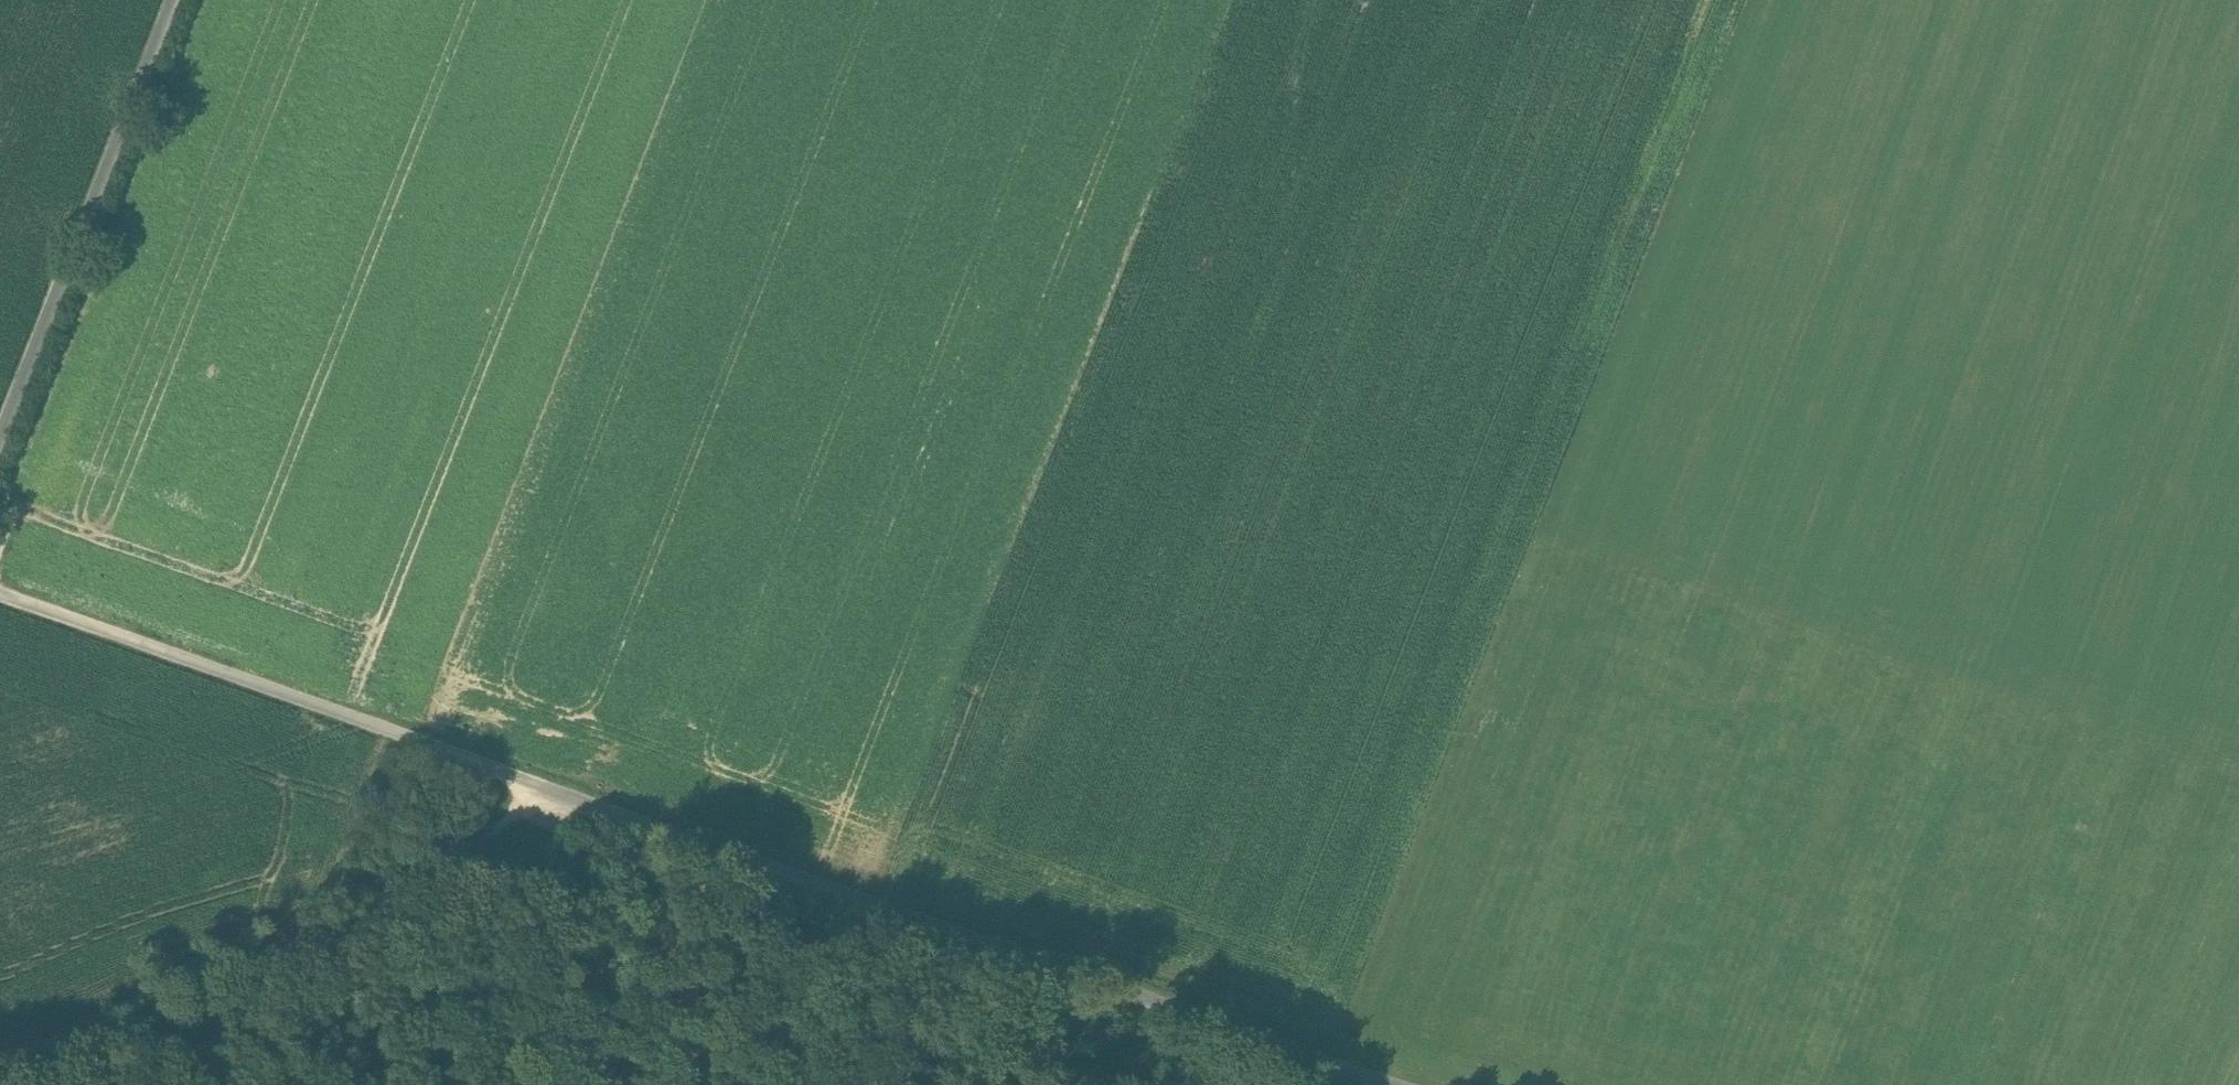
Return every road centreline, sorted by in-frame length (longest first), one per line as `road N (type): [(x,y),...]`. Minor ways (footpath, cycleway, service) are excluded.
road 1 (unclassified): [(0,601),(634,805),(1433,1084)]
road 2 (track): [(167,0),(0,434)]

